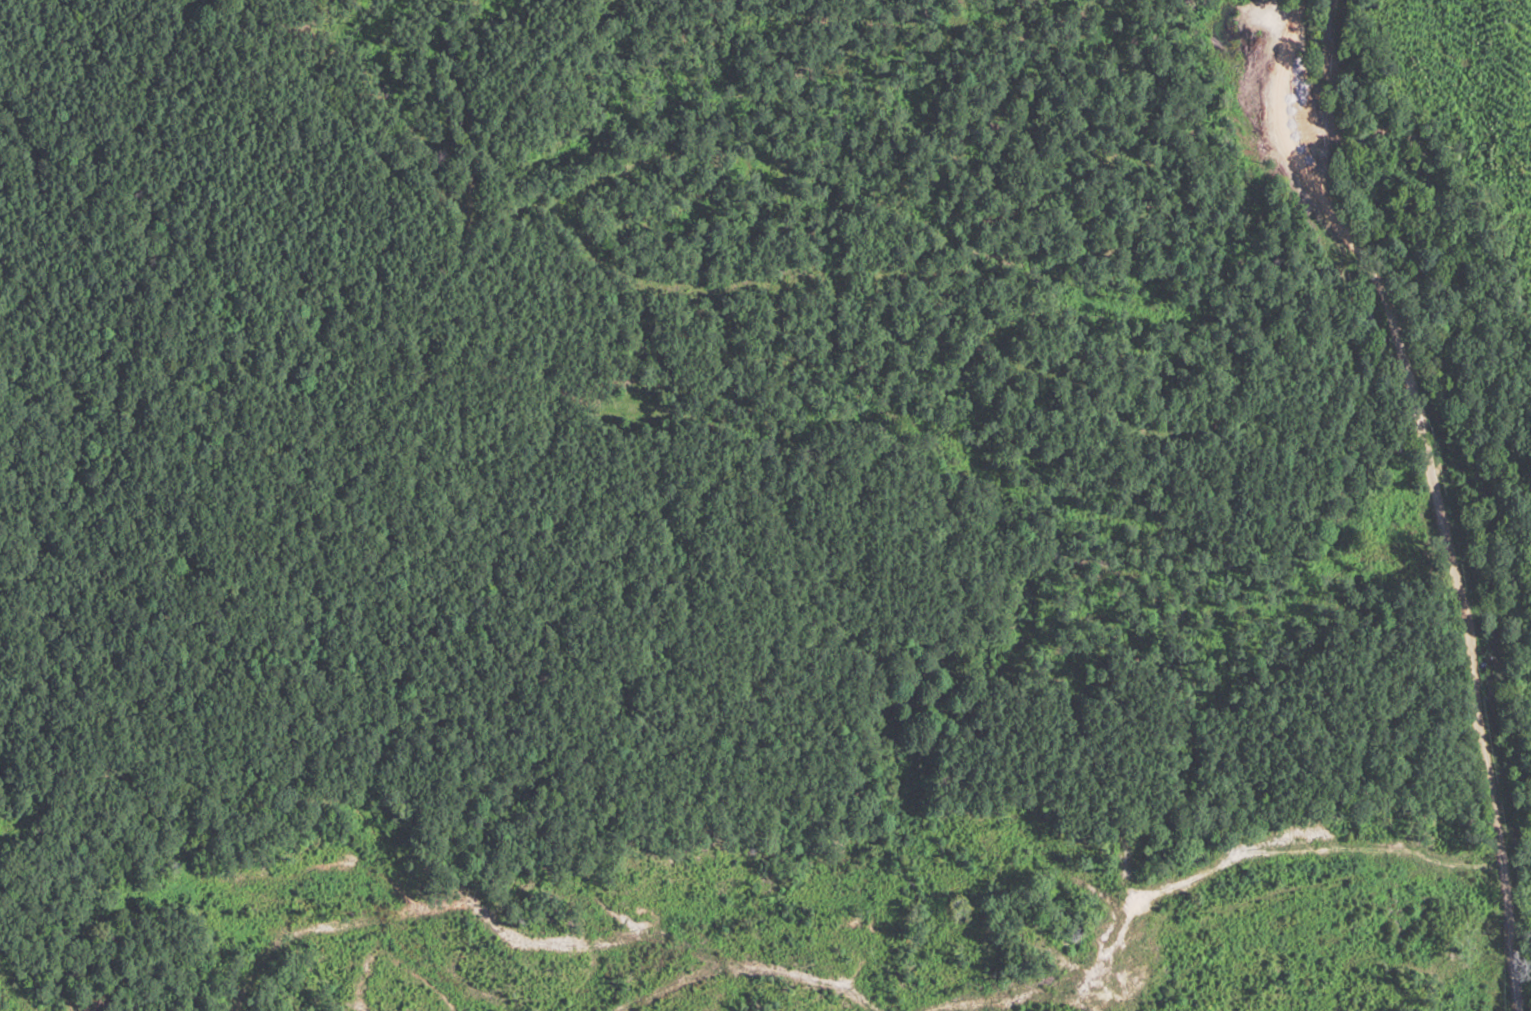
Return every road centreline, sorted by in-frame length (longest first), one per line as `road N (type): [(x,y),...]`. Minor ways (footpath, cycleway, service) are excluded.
road 1 (residential): [(1322,0),(1325,61),(1472,657),(1521,1010)]

